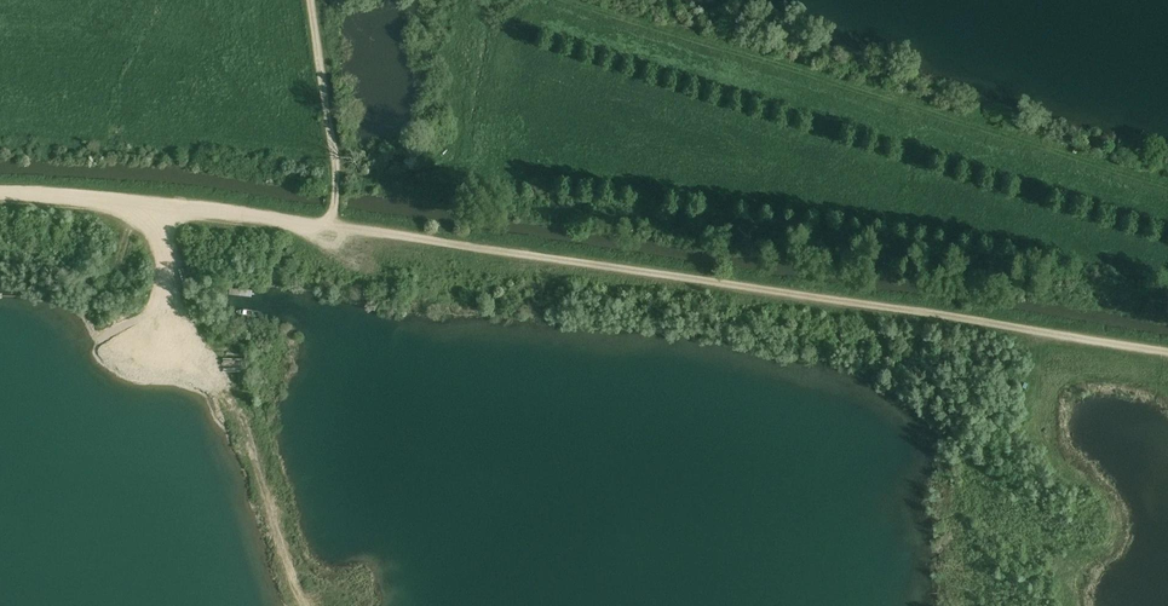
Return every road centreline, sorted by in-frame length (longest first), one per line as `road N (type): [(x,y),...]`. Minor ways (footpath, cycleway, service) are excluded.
road 1 (track): [(0,193),(186,204),(335,224),(1167,353)]
road 2 (track): [(1167,188),(573,0)]
road 3 (track): [(313,0),(336,163),(335,224)]

